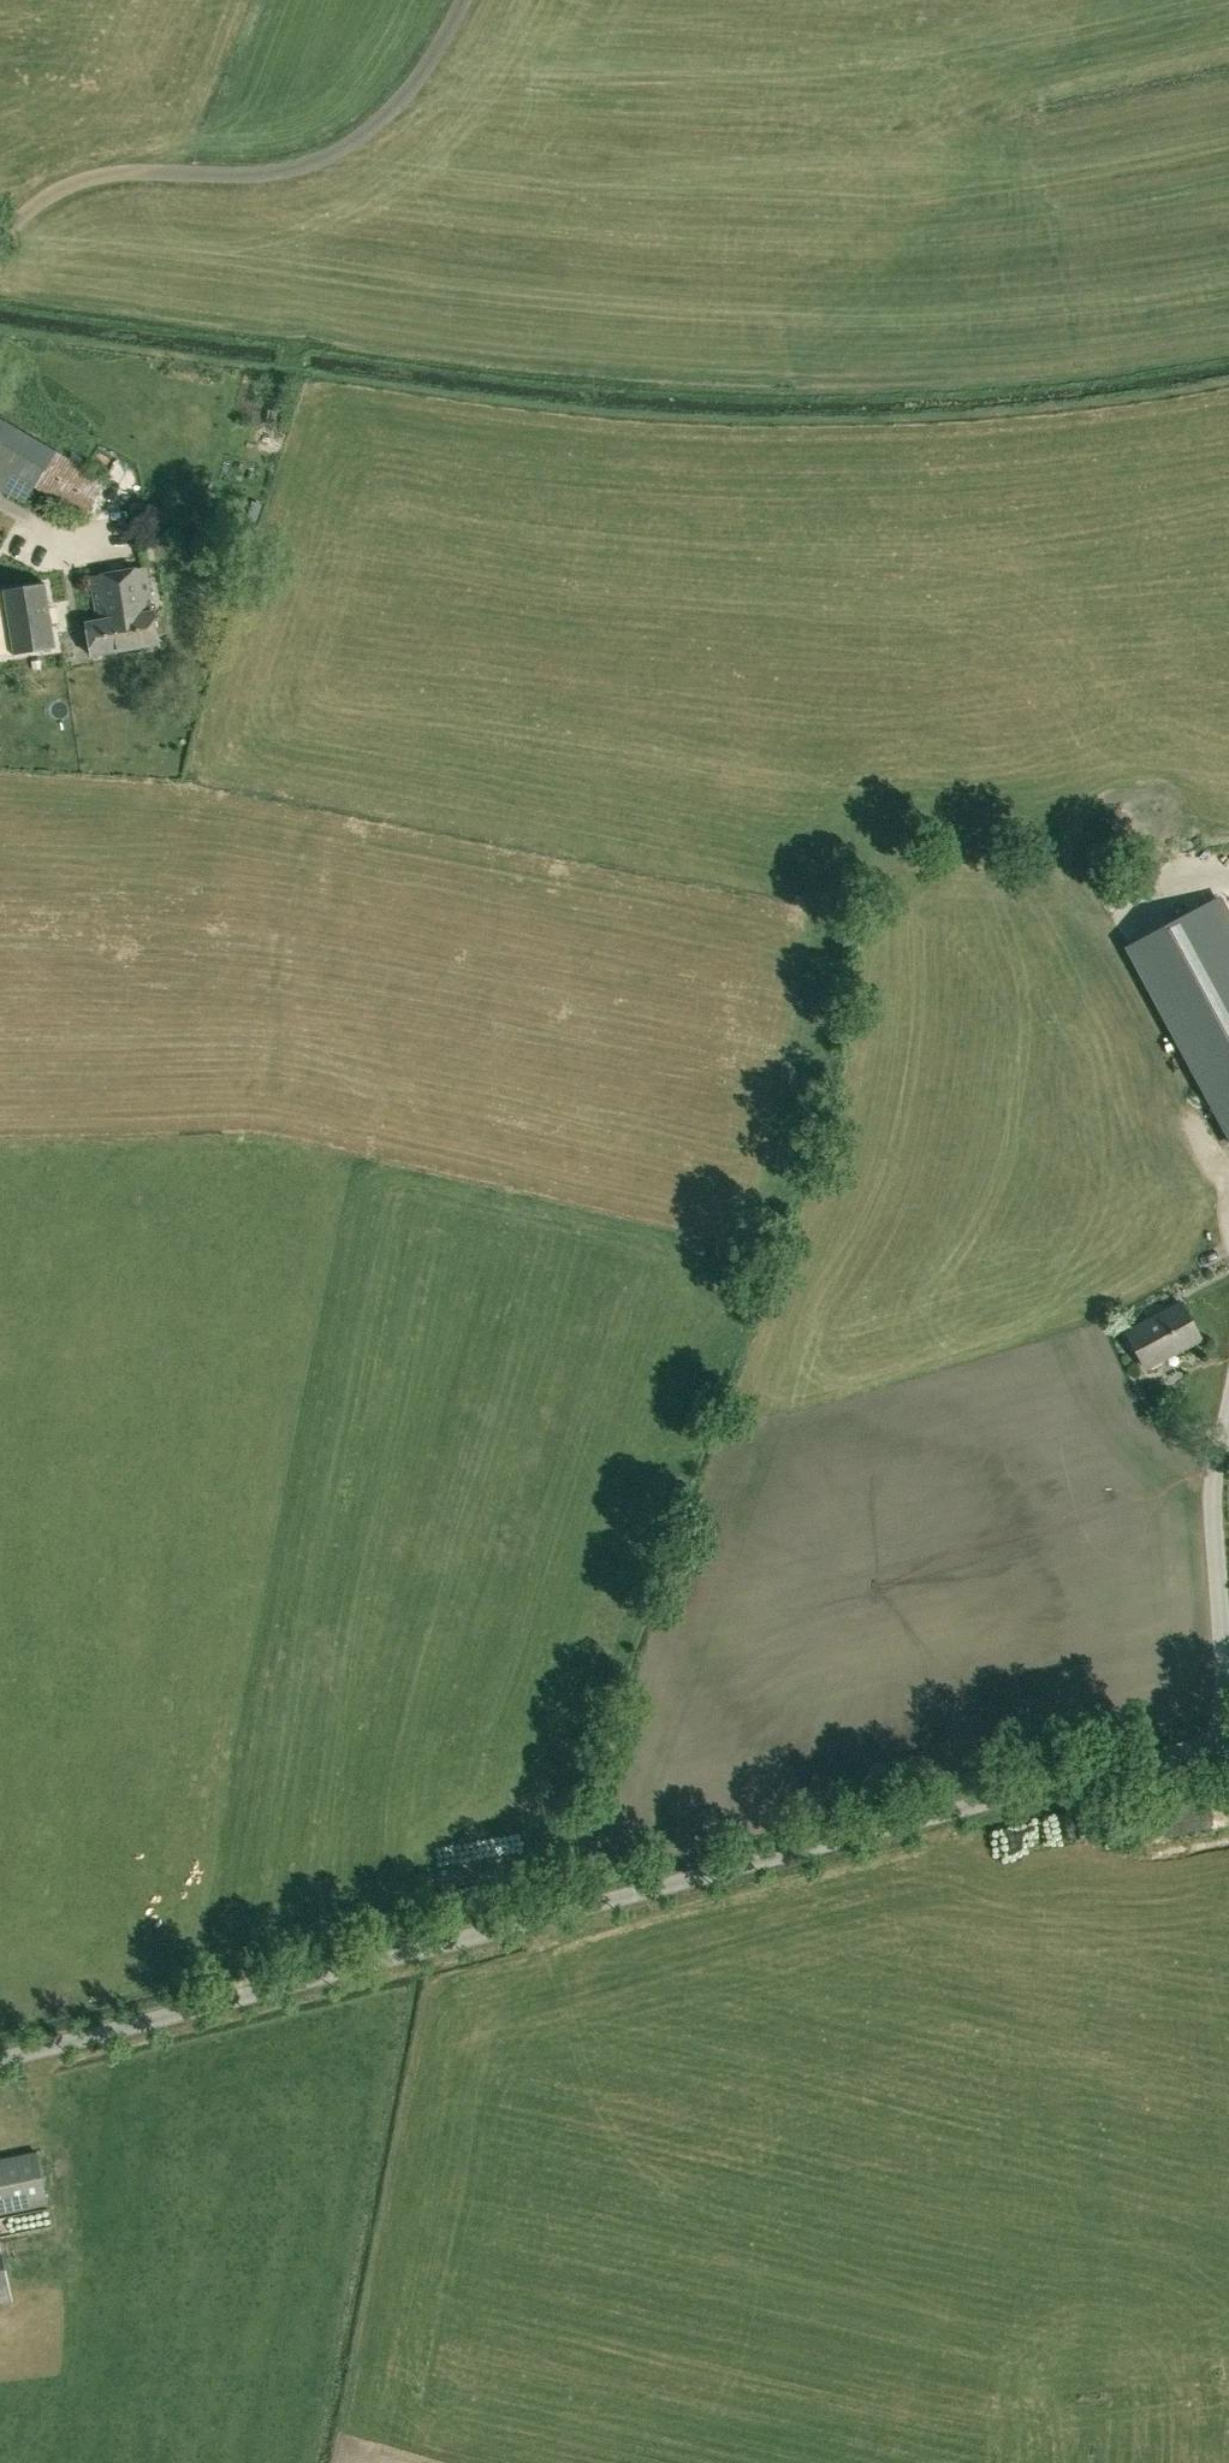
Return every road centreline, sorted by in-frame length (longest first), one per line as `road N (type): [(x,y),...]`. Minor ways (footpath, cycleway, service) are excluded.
road 1 (unclassified): [(0,2065),(1228,1745)]

